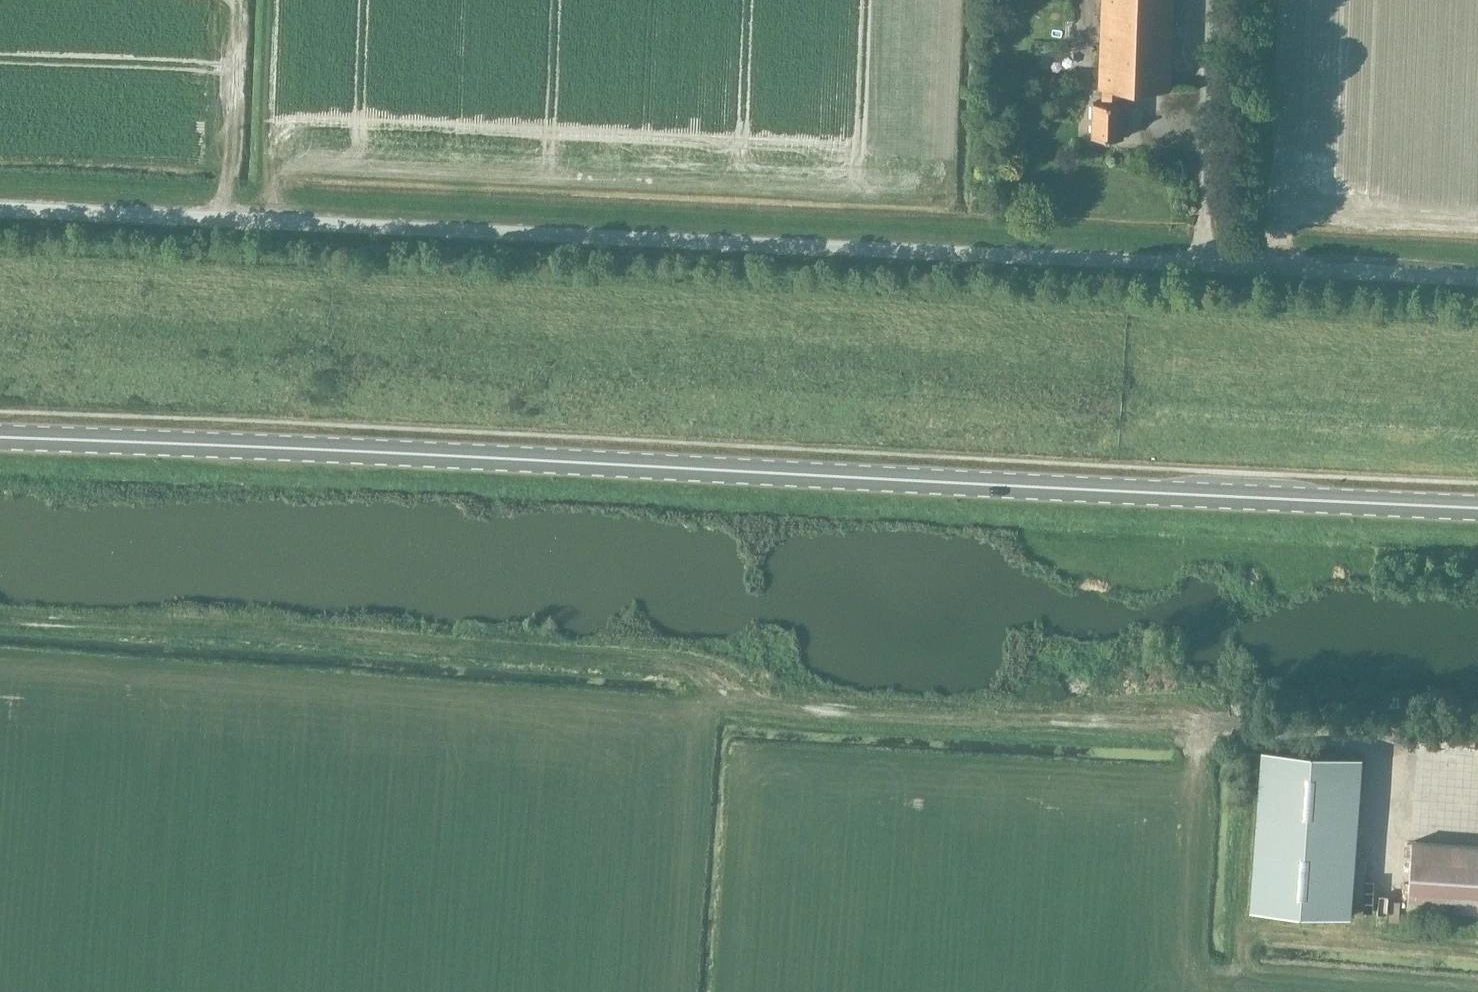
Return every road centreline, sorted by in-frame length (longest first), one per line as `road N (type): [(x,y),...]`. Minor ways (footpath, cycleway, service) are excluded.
road 1 (track): [(0,618),(620,656),(703,673),(808,710),(1242,728),(1352,741),(1477,773)]
road 2 (unclassified): [(1477,279),(0,204)]
road 3 (primary): [(1477,506),(0,436)]

